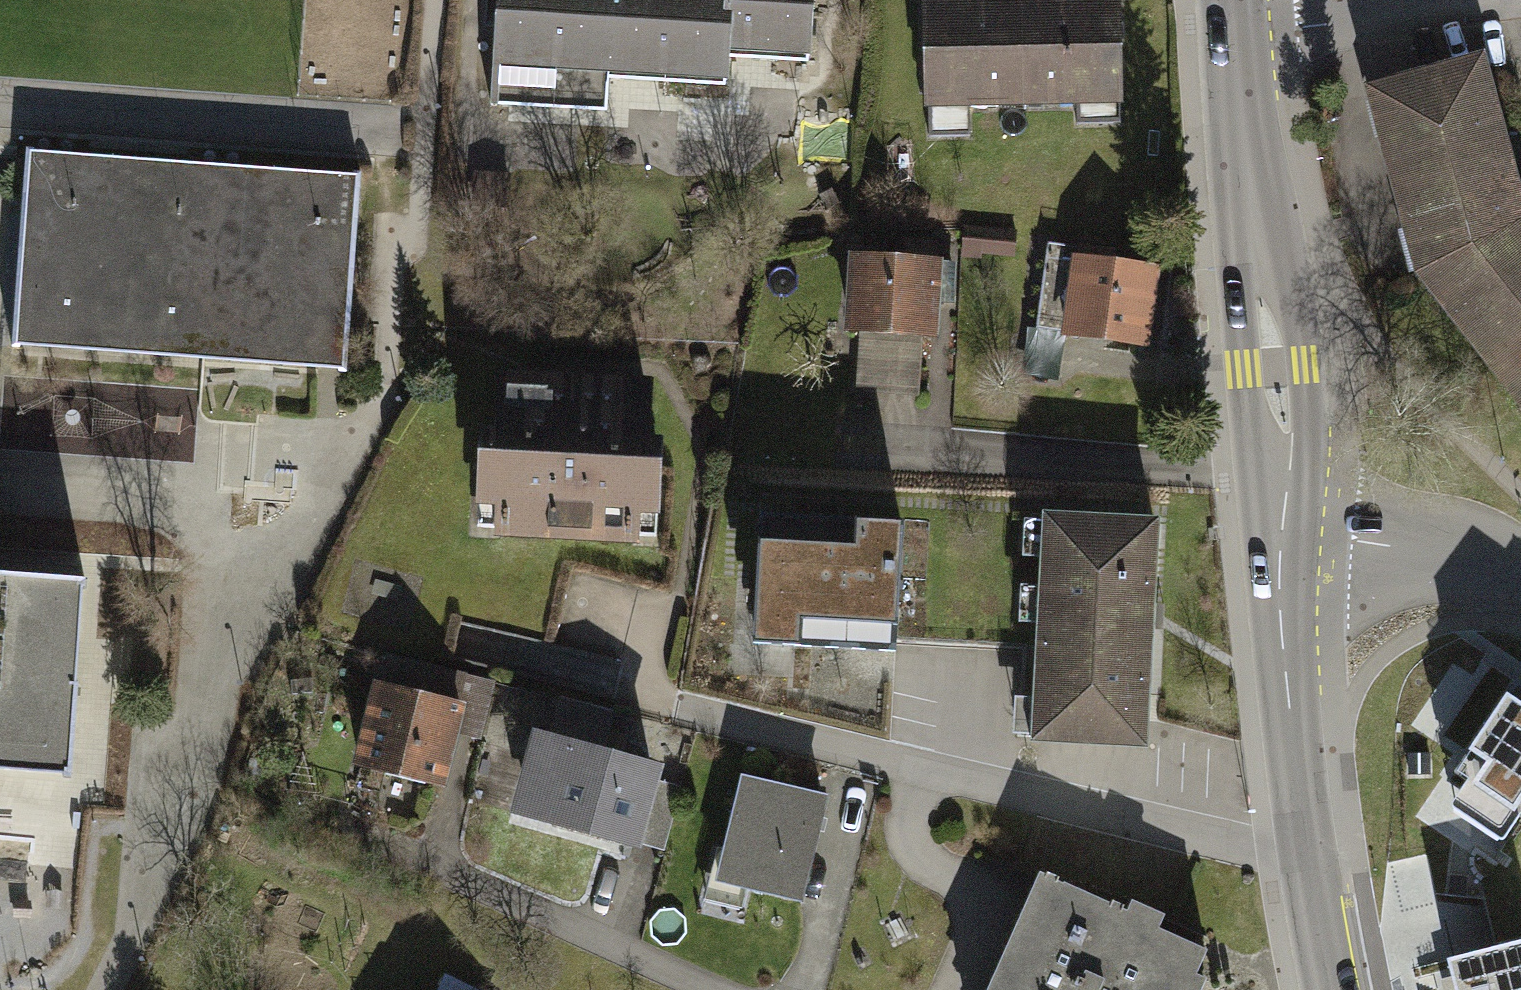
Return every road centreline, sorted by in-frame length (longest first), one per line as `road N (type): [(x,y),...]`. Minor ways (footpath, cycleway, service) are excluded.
road 1 (tertiary): [(1279,537),(1273,380),(1232,39)]
road 2 (tertiary): [(1329,989),(1283,648),(1279,537)]
road 3 (residential): [(1507,0),(1232,39)]
road 4 (tertiary): [(1279,537),(1473,559),(1520,575)]

